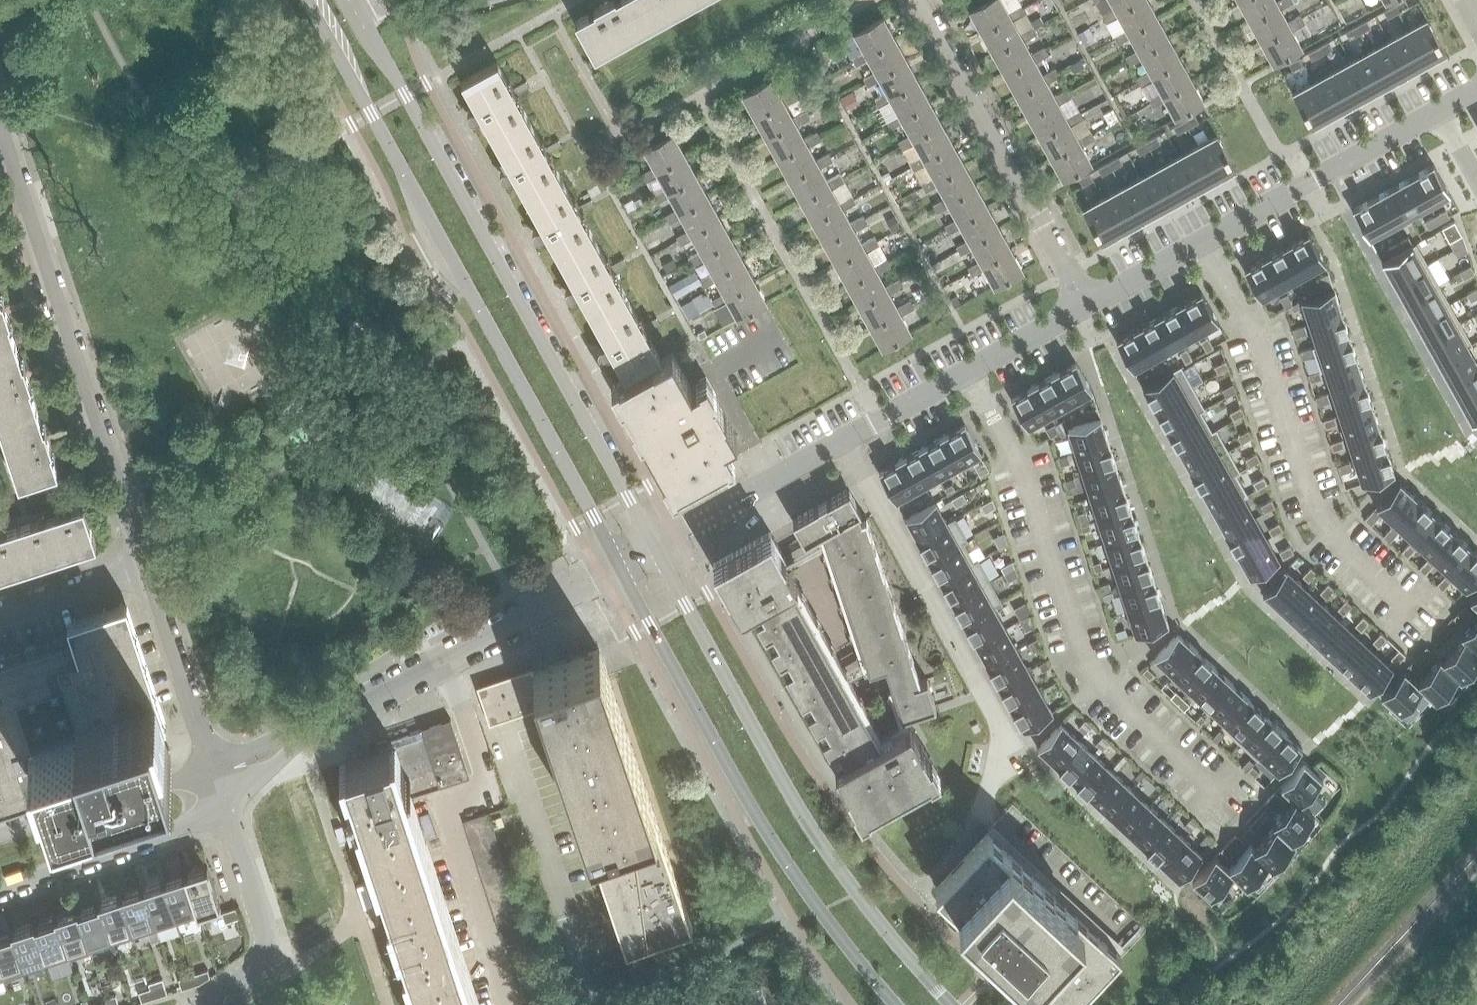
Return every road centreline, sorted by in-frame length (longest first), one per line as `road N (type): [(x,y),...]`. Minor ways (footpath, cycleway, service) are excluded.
road 1 (tertiary): [(307,0),(620,564)]
road 2 (tertiary): [(653,545),(348,0)]
road 3 (tertiary): [(950,1004),(825,850),(653,545)]
road 4 (tertiary): [(620,564),(771,836),(898,1004)]
road 5 (residential): [(221,788),(297,733),(620,564)]
road 6 (residential): [(143,569),(0,138)]
road 7 (residential): [(1087,307),(1476,91)]
road 8 (residential): [(840,440),(1005,733),(998,775)]
road 9 (residential): [(1087,307),(921,0)]
road 10 (residential): [(840,440),(1087,307)]
road 11 (residential): [(221,788),(267,942),(251,974),(204,1004)]
road 12 (residential): [(0,896),(181,830),(221,788)]
road 13 (residential): [(221,788),(143,569)]
road 14 (residential): [(221,788),(164,784),(0,837)]
road 15 (residential): [(653,545),(840,440)]
road 16 (residential): [(0,615),(143,569)]

